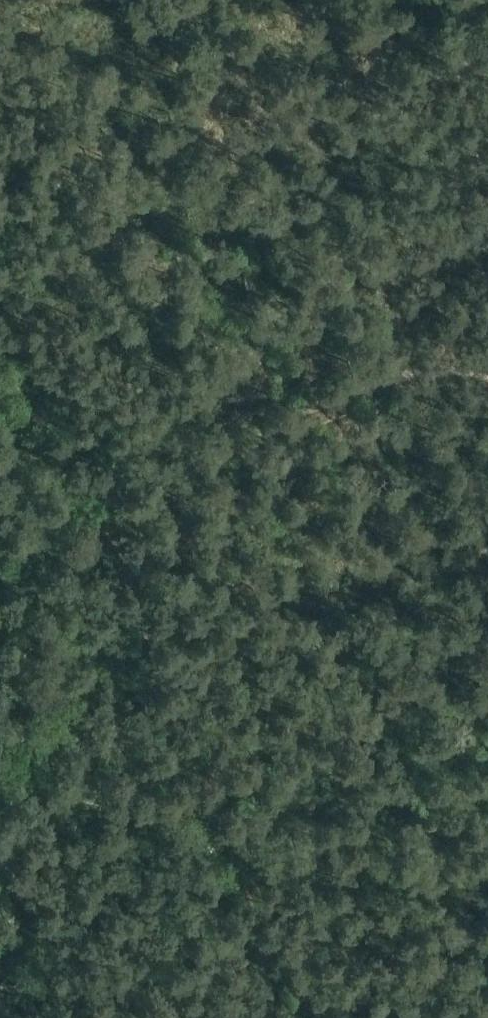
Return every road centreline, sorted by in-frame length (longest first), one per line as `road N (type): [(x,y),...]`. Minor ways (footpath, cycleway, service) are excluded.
road 1 (track): [(112,539),(281,1017)]
road 2 (track): [(112,539),(178,482),(321,407),(411,377),(487,379)]
road 3 (track): [(0,702),(63,597),(112,539)]
road 4 (track): [(0,407),(89,500),(112,539)]

